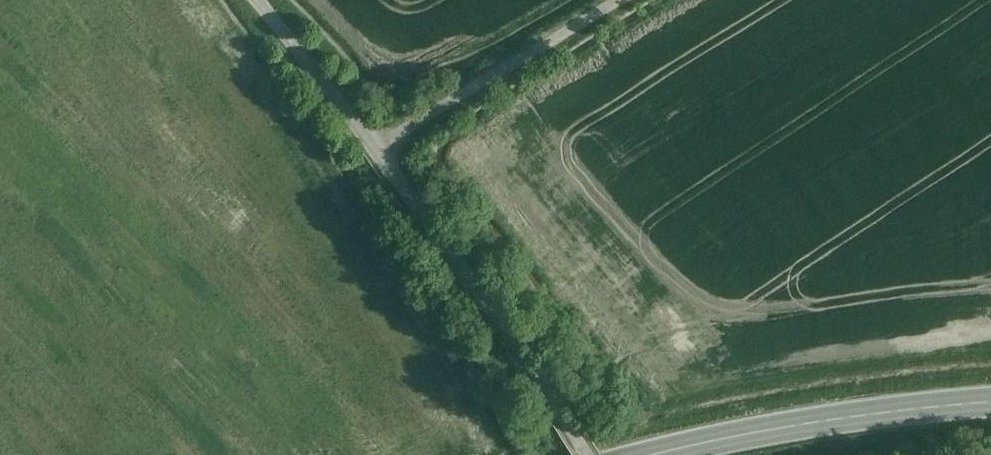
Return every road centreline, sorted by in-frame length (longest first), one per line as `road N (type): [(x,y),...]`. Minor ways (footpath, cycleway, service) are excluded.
road 1 (residential): [(592,454),(381,146),(259,0)]
road 2 (secondary): [(654,454),(990,401)]
road 3 (track): [(381,146),(621,0)]

